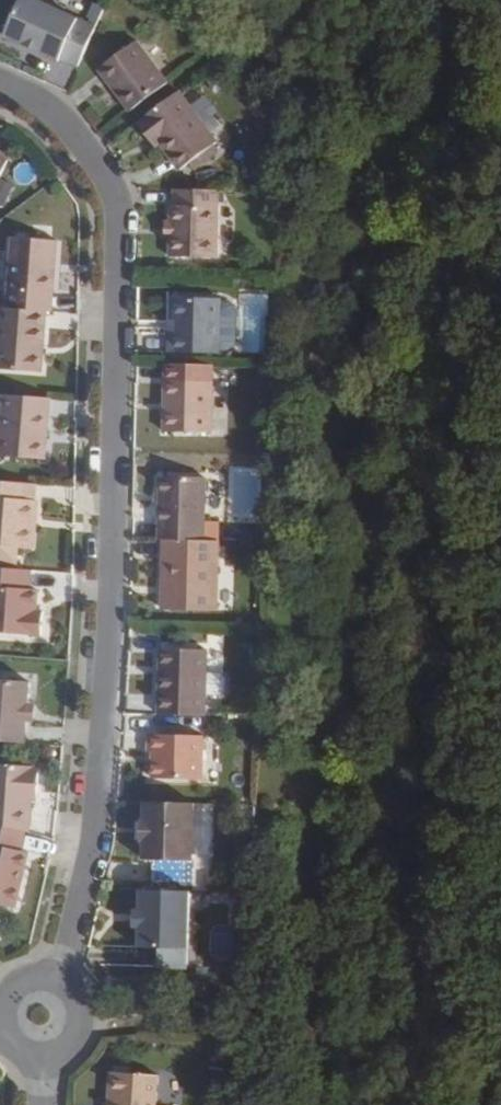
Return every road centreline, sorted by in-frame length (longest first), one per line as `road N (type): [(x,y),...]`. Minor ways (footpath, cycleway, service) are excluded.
road 1 (track): [(422,1104),(459,52),(448,0)]
road 2 (residential): [(0,83),(68,123),(105,169),(121,215),(105,761),(99,833),(61,980)]
road 3 (track): [(500,993),(86,1015)]

